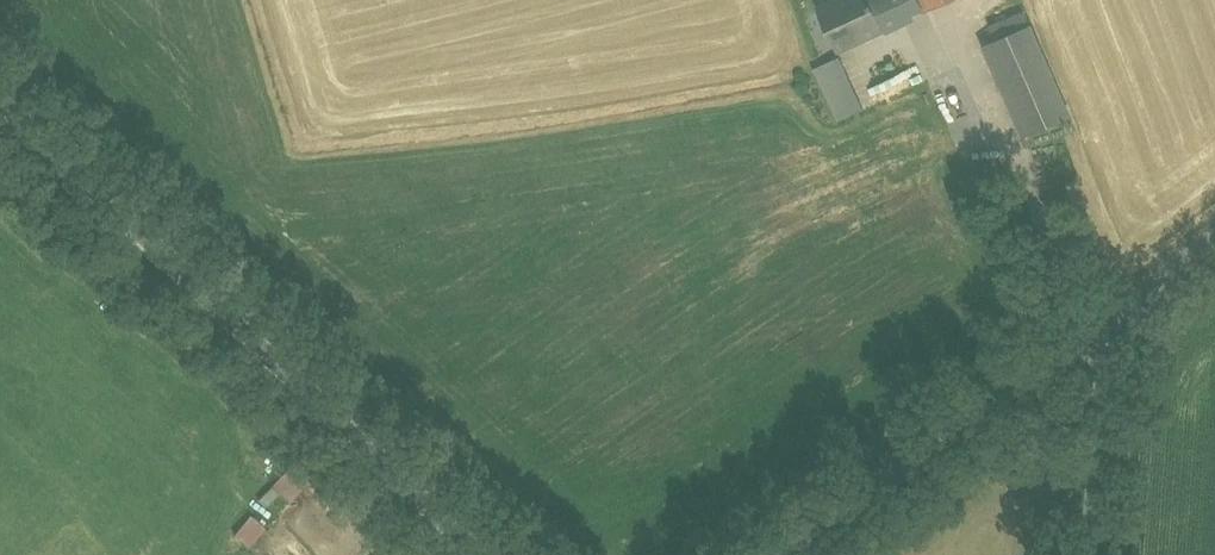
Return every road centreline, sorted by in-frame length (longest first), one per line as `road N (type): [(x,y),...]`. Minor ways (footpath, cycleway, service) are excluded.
road 1 (residential): [(483,554),(0,98)]
road 2 (residential): [(1119,313),(786,554)]
road 3 (unclassified): [(1099,554),(1119,313)]
road 4 (residential): [(1214,240),(1119,313)]

